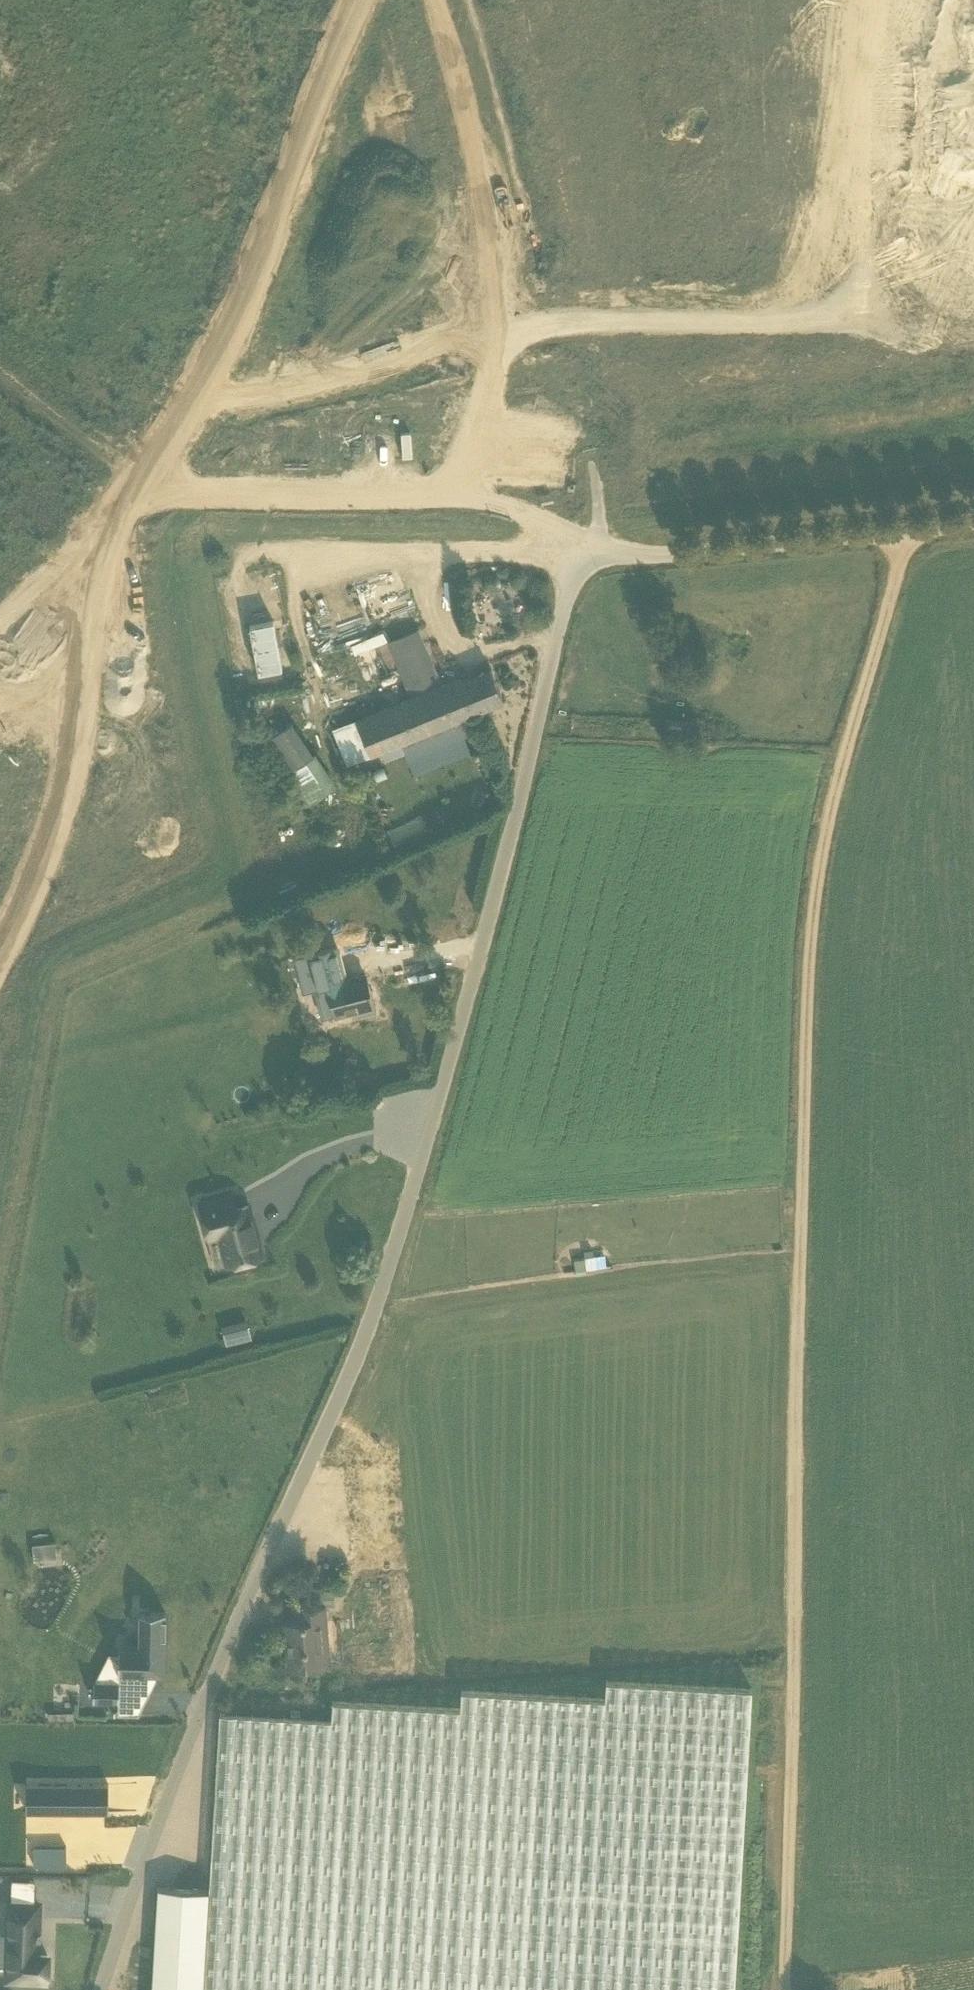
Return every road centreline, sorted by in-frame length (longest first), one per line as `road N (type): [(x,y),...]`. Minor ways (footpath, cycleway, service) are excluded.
road 1 (unclassified): [(98,1989),(225,1655),(372,1324),(580,567),(602,556),(682,555),(973,522)]
road 2 (track): [(785,1989),(808,981),(819,870),(901,529)]
road 3 (track): [(580,567),(539,528),(454,487),(124,505),(108,519),(51,840),(0,950)]
road 4 (track): [(883,313),(516,330),(454,487)]
road 5 (track): [(0,619),(108,519)]

